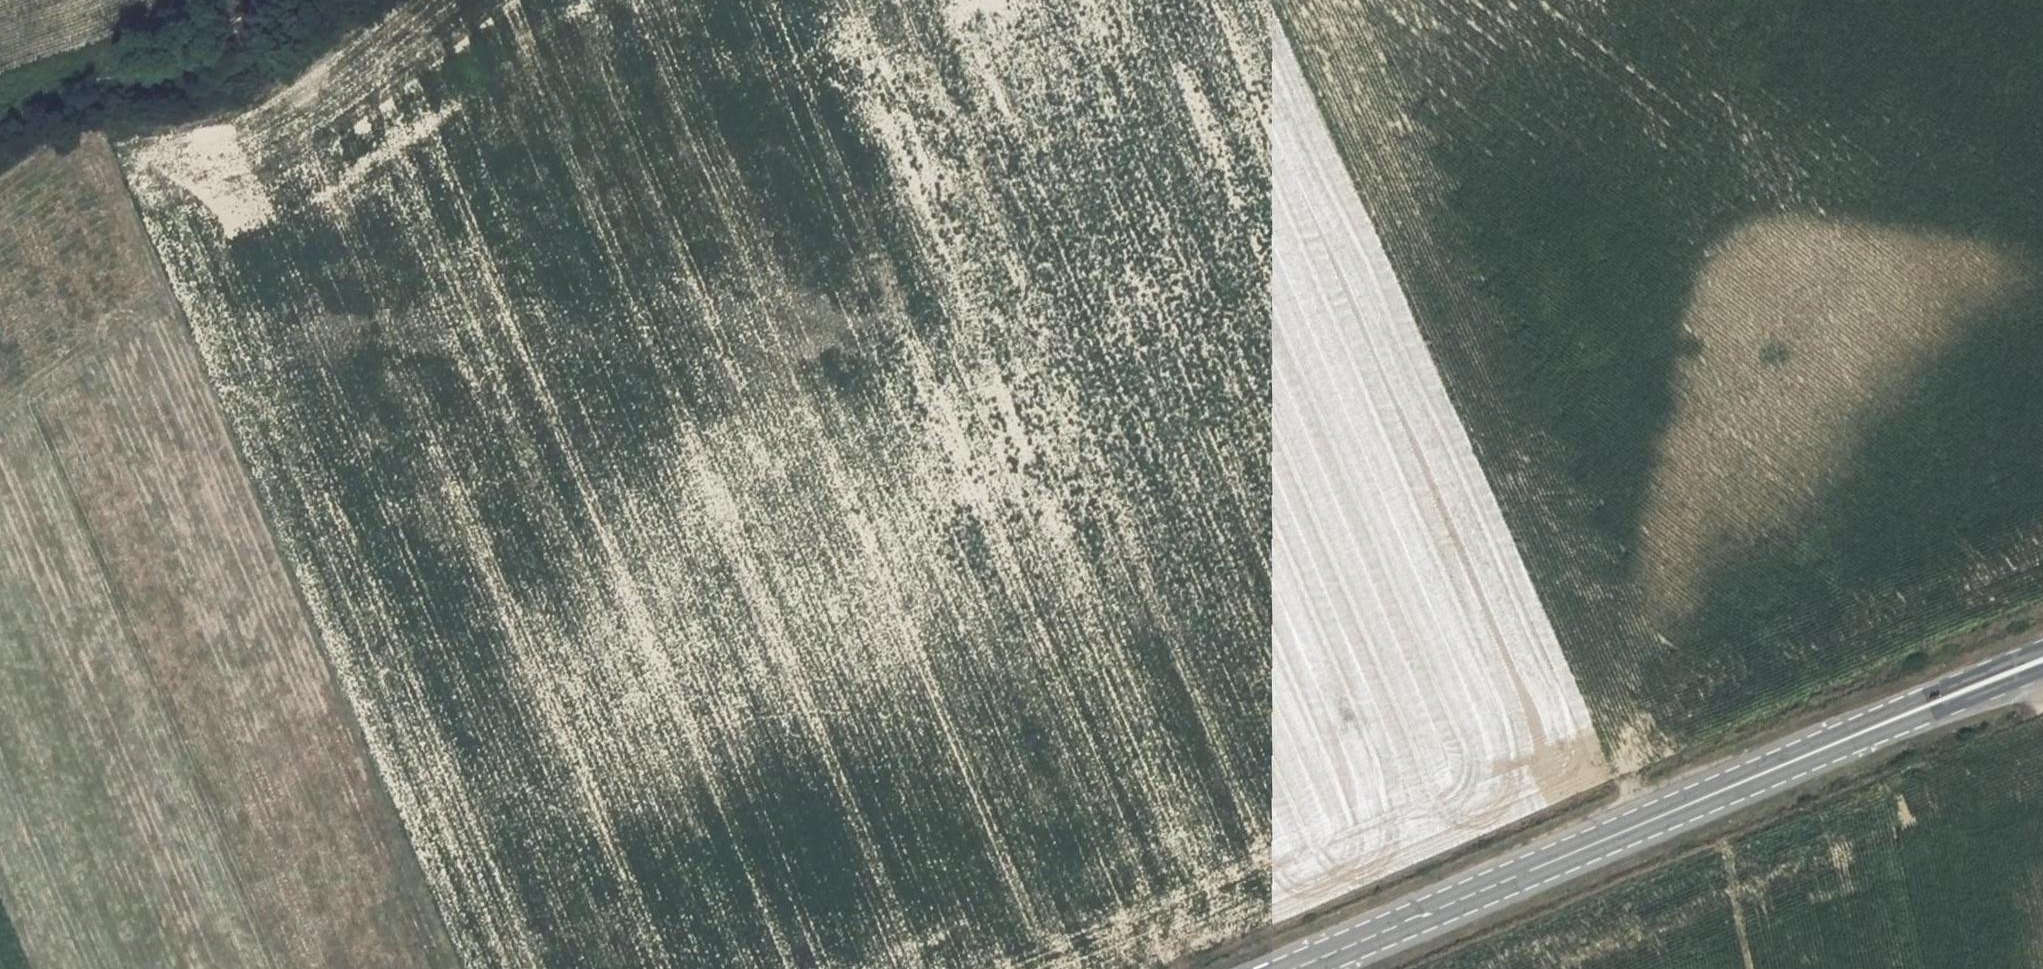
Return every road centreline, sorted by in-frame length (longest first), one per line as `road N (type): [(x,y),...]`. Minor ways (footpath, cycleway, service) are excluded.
road 1 (secondary): [(2042,661),(1299,968)]

